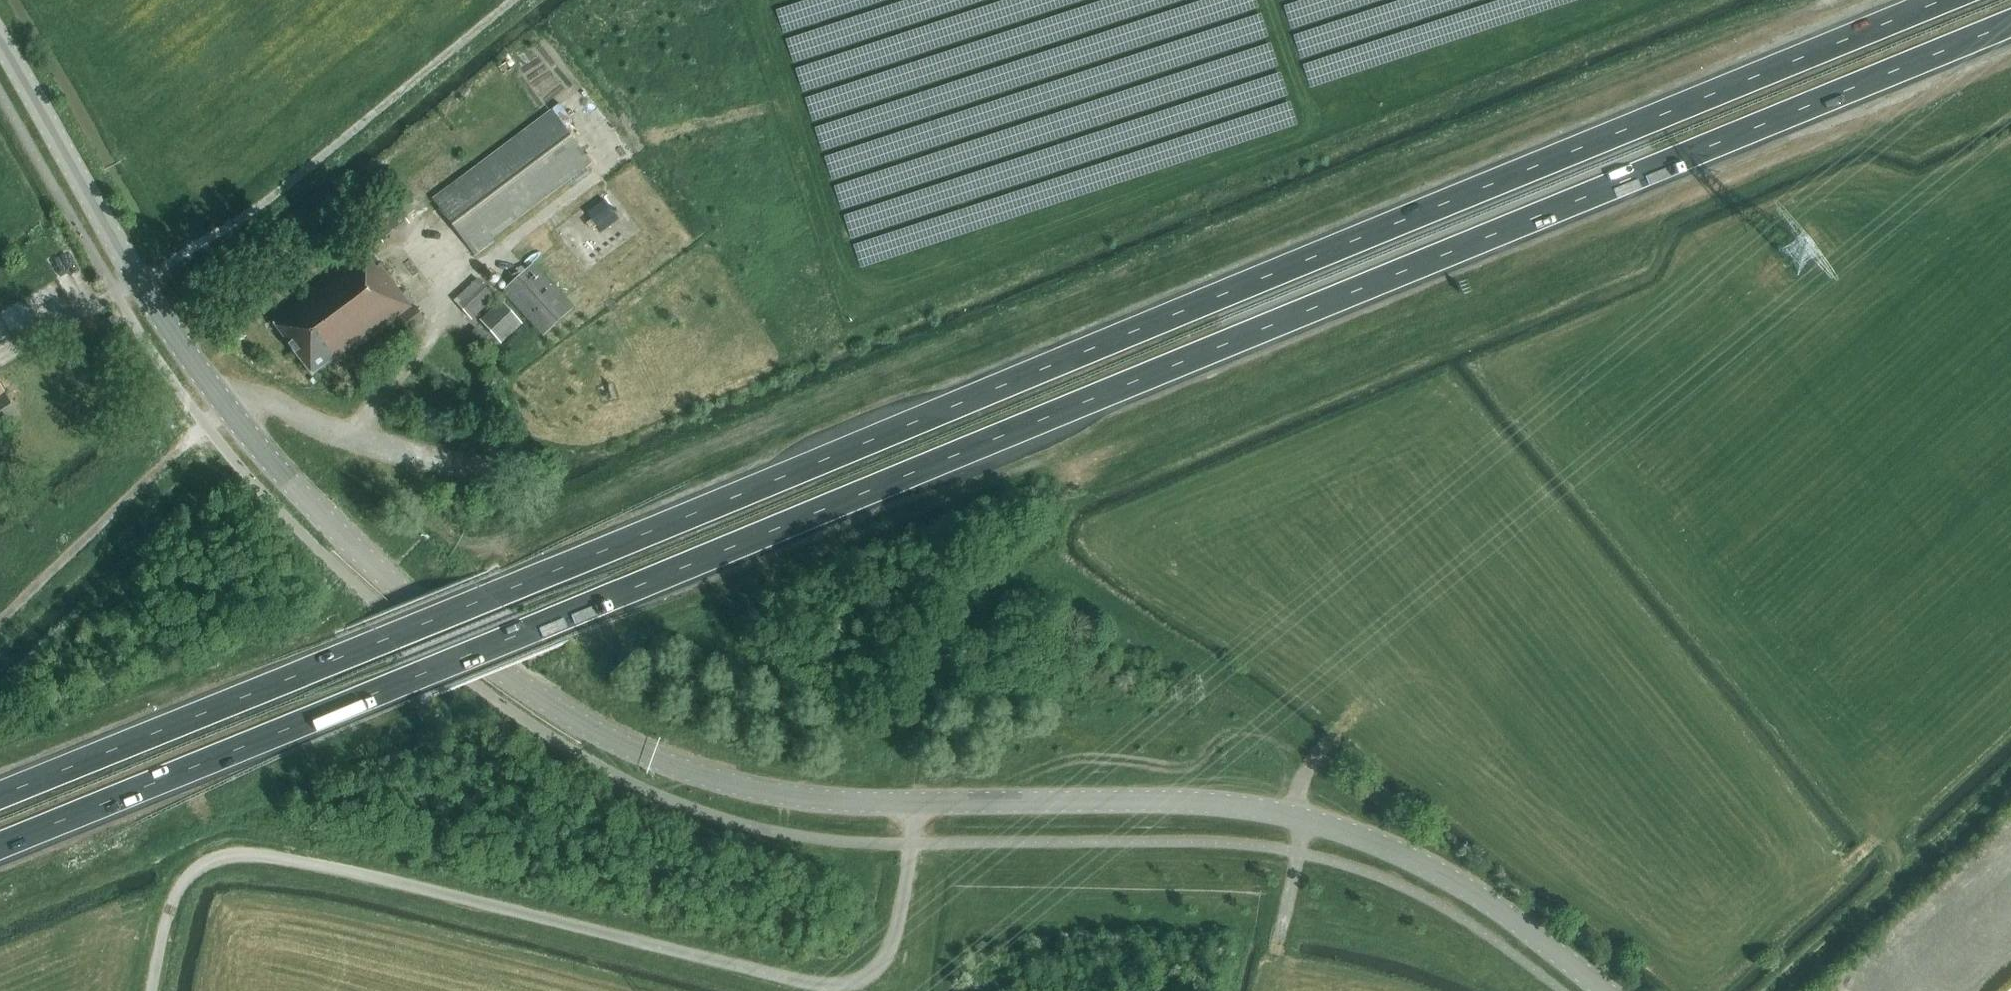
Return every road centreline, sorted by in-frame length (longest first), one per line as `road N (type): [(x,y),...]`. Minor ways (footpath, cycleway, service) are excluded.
road 1 (trunk): [(0,847),(2010,24)]
road 2 (trunk): [(1946,0),(0,796)]
road 3 (unclassified): [(152,990),(177,896),(201,867),(240,854),(324,866),(796,982),(854,982),(888,954),(917,803)]
road 4 (tertiary): [(596,732),(508,677),(408,597),(272,463),(140,283),(0,40)]
road 5 (tertiary): [(917,803),(1171,801),(1306,819),(1450,879),(1604,990)]
road 6 (tertiary): [(596,732),(722,781),(833,801),(917,803)]
road 7 (track): [(1767,990),(1896,875),(1898,856),(1888,843)]
road 8 (track): [(1896,875),(2010,773)]
road 9 (track): [(1306,819),(1278,944)]

